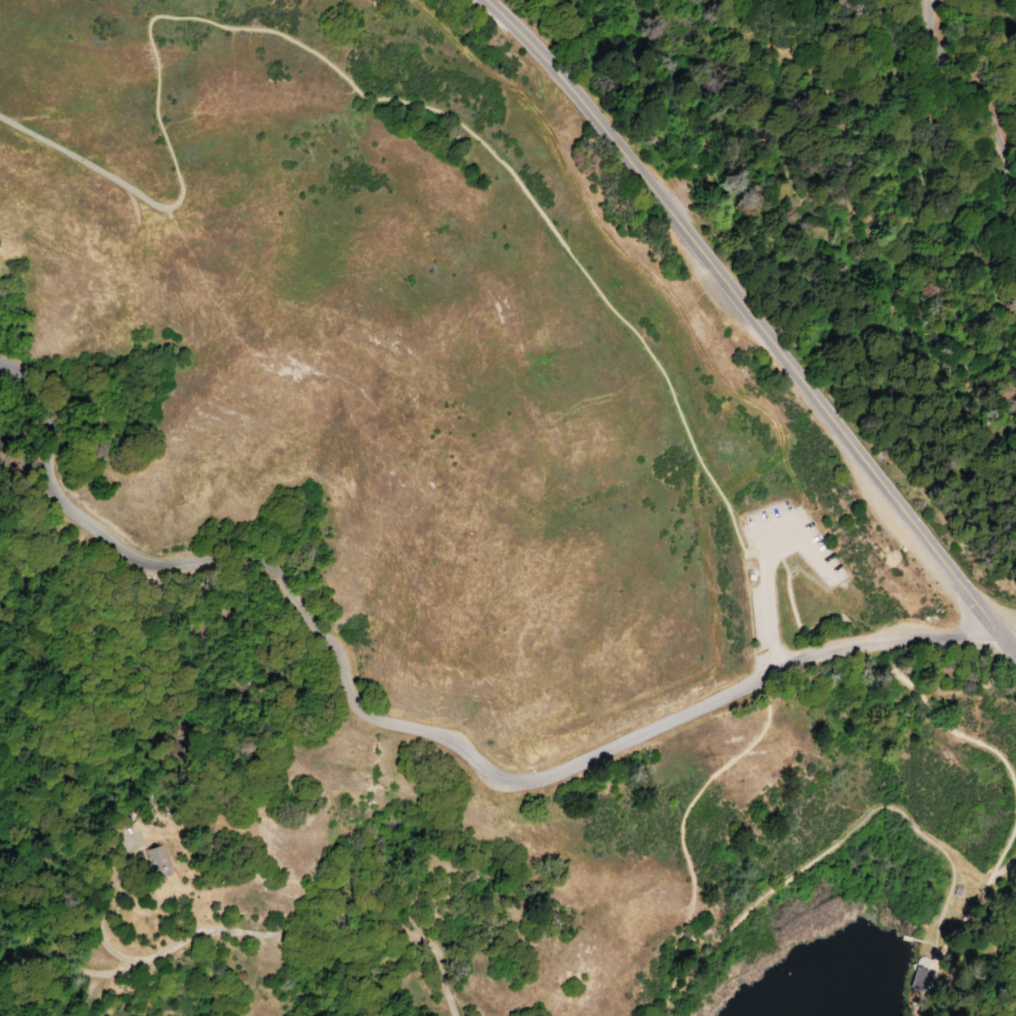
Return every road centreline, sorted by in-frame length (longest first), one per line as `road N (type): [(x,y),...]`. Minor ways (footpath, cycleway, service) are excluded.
road 1 (tertiary): [(0,365),(40,402),(50,483),(62,504),(146,558),(215,553),(274,574),(336,652),(365,715),(449,739),(510,785),(554,774),(760,677)]
road 2 (secondary): [(484,0),(613,134),(1015,656)]
road 3 (track): [(112,970),(207,929),(300,926),(358,903),(430,951),(454,1015)]
road 4 (track): [(112,970),(87,973),(56,944),(43,851),(0,788)]
road 5 (tertiary): [(778,669),(849,646),(952,639),(992,626)]
road 6 (tertiary): [(926,0),(930,37),(984,103),(999,156),(1015,179)]
road 7 (track): [(0,118),(155,210),(170,208)]
road 8 (track): [(22,1015),(13,986),(30,925),(35,833)]

